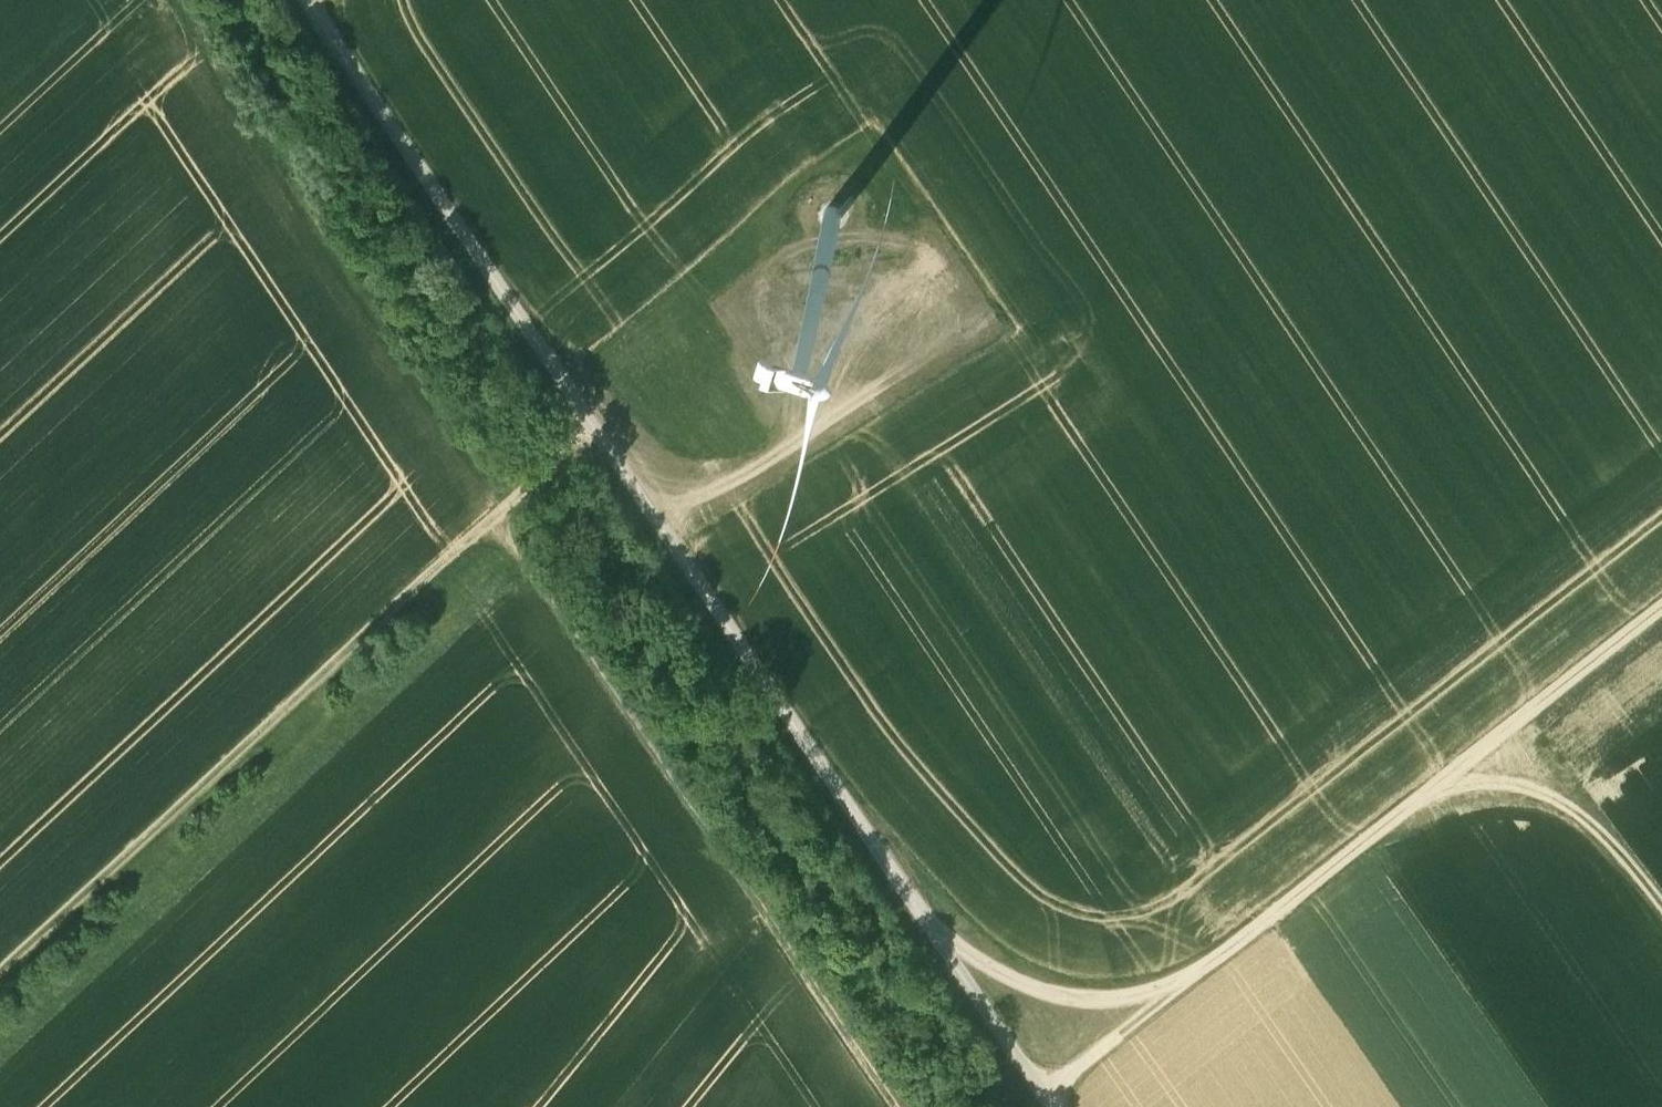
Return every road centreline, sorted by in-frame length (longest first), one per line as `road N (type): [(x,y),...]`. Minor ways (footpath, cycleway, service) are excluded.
road 1 (track): [(602,424),(1056,1106)]
road 2 (track): [(0,974),(602,424)]
road 3 (track): [(1047,1092),(1661,607)]
road 4 (track): [(320,0),(602,424)]

